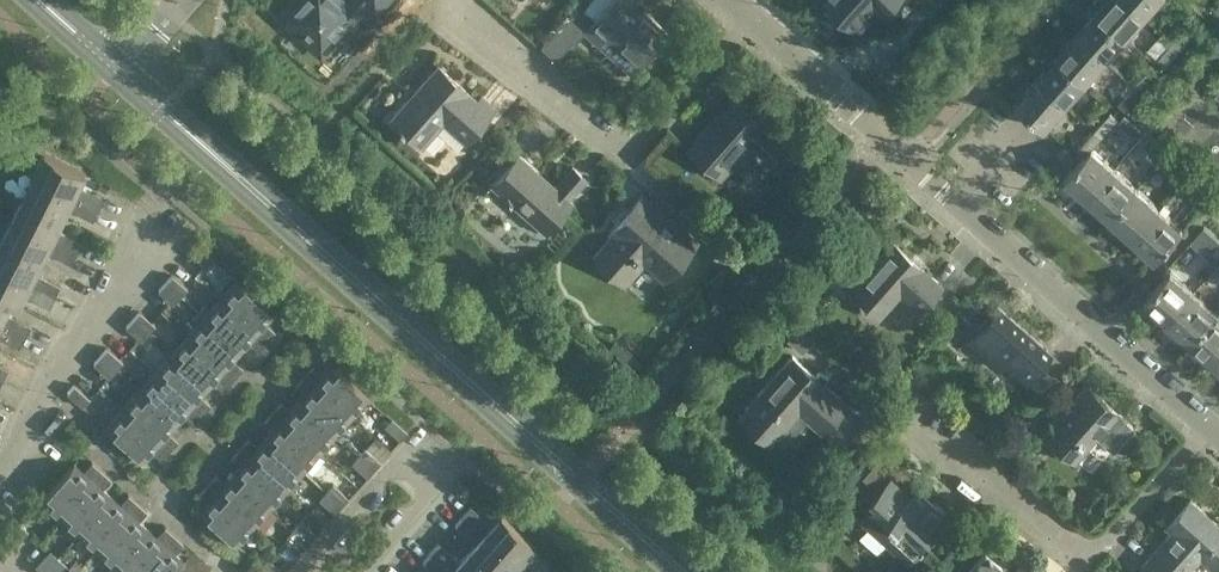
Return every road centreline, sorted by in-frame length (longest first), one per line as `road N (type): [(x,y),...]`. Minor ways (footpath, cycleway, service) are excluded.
road 1 (tertiary): [(683,571),(116,69)]
road 2 (residential): [(1211,430),(751,18)]
road 3 (residential): [(1211,430),(1087,558),(893,393)]
road 4 (residential): [(444,0),(629,159),(751,18)]
road 5 (residential): [(0,470),(110,293),(136,217)]
road 6 (residential): [(315,571),(312,558),(400,461),(435,493)]

